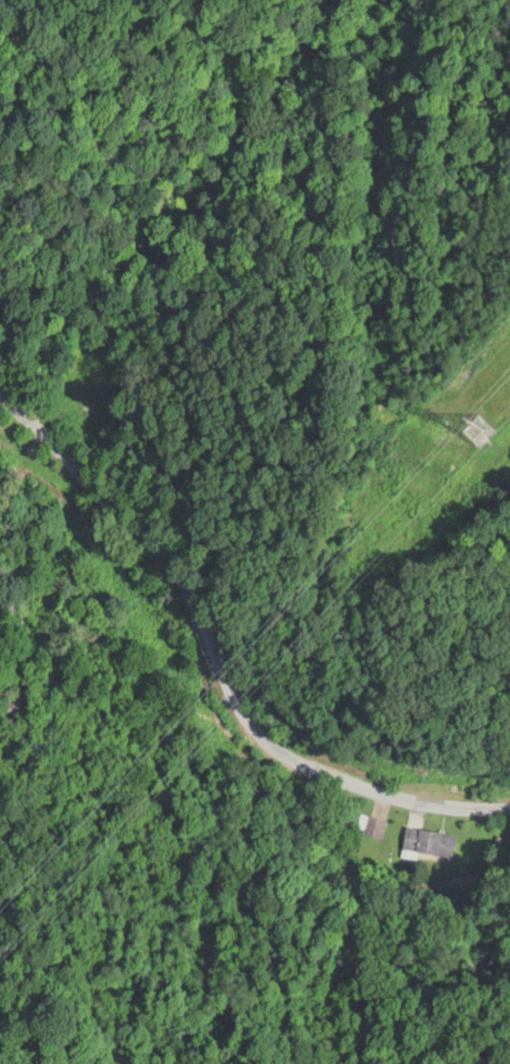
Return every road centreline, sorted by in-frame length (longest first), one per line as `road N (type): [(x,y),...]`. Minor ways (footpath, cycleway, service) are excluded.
road 1 (residential): [(0,377),(91,455),(193,585),(245,704),(310,756),(443,794),(509,795)]

